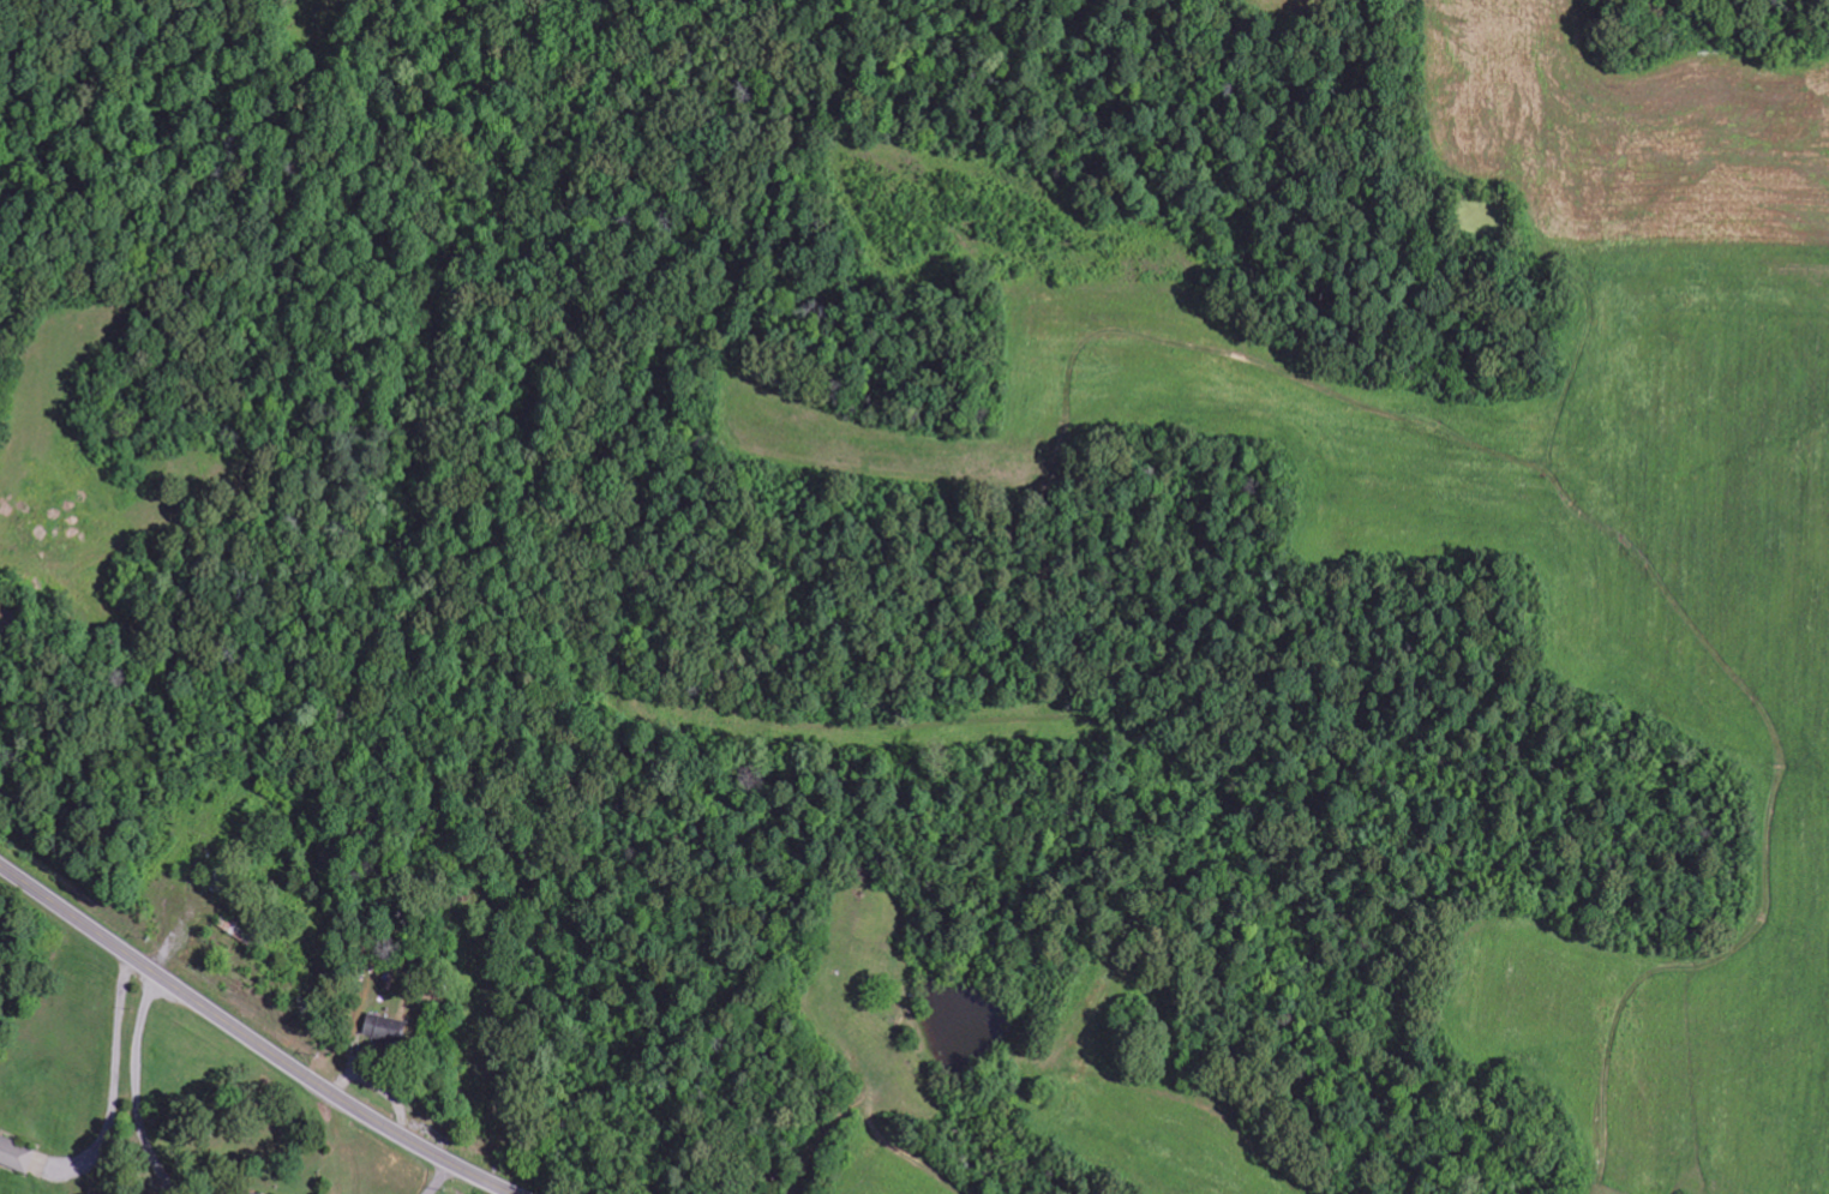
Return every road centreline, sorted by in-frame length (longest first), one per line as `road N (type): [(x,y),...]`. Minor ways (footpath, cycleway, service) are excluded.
road 1 (secondary): [(0,864),(398,1133),(519,1193)]

